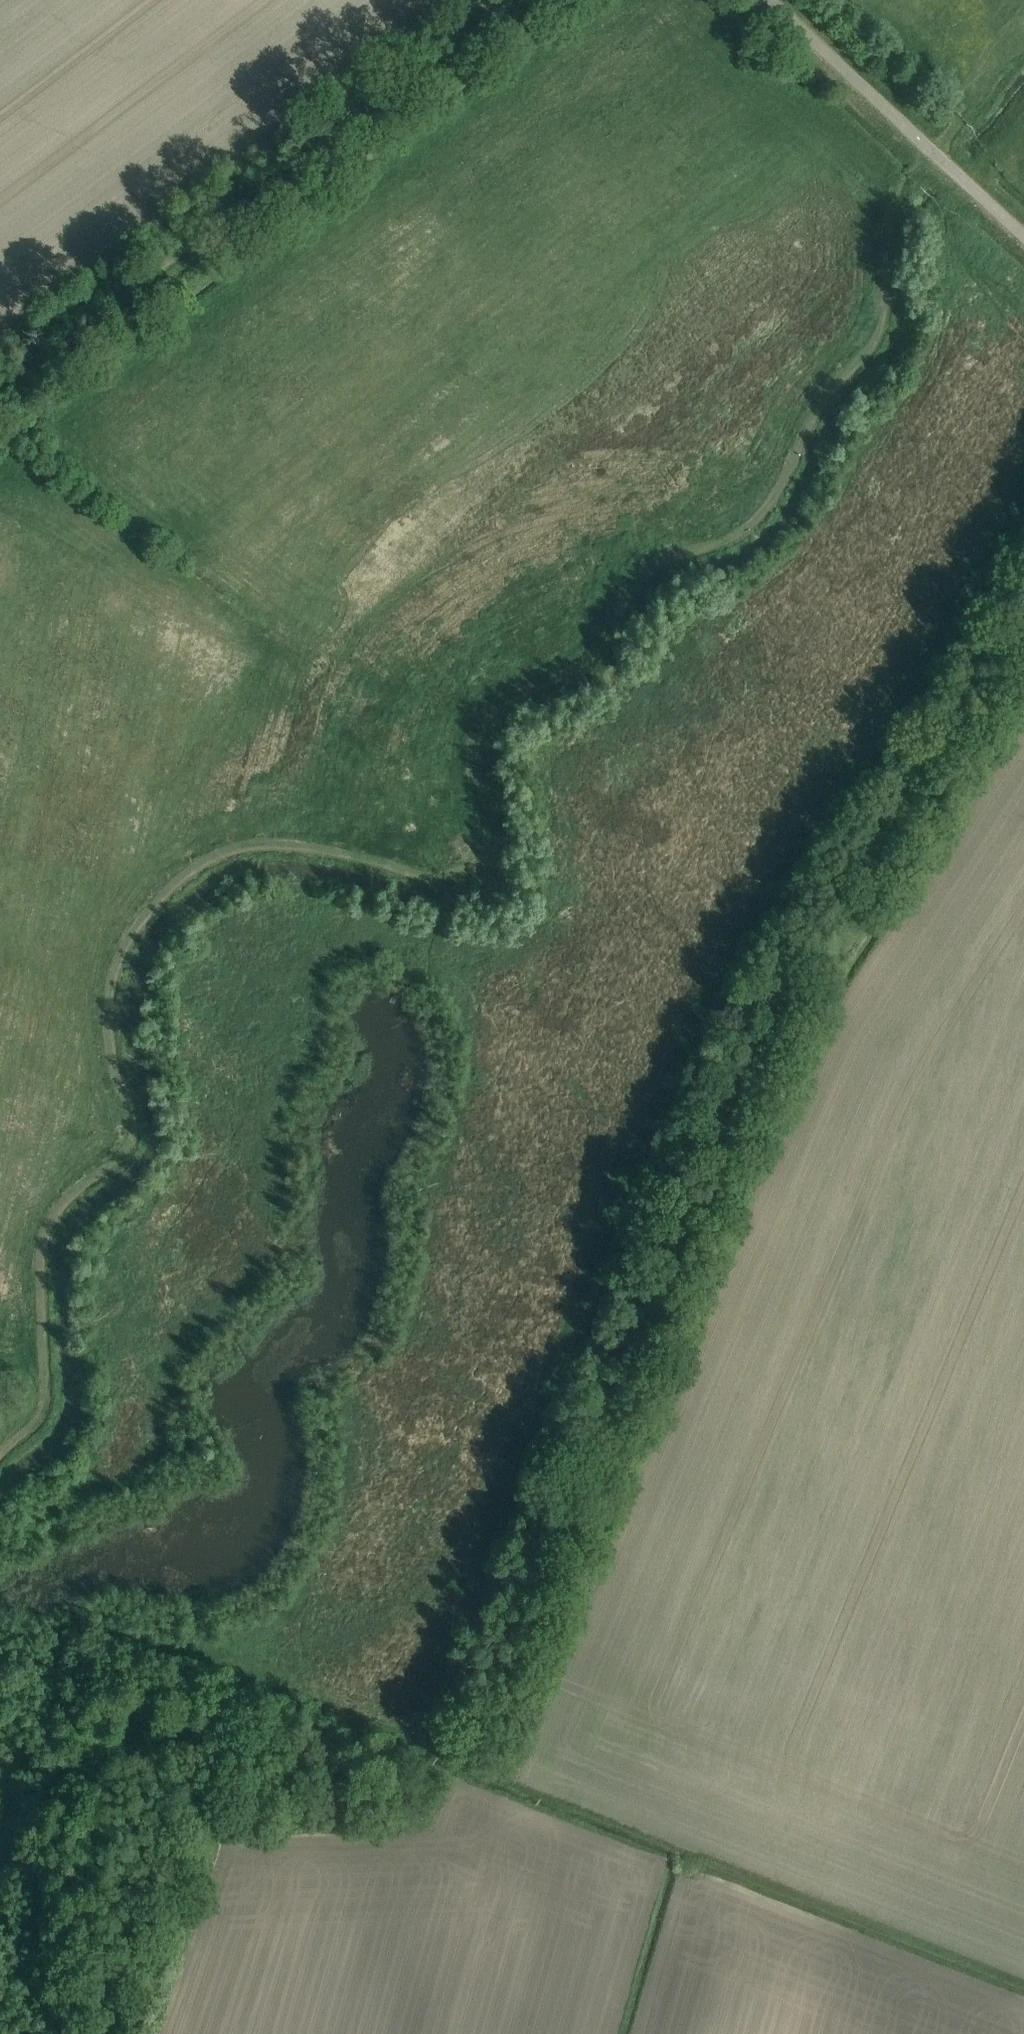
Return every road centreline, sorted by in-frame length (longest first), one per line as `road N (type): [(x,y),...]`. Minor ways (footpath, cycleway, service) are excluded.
road 1 (track): [(509,0),(0,393)]
road 2 (unclassified): [(1023,237),(770,0)]

